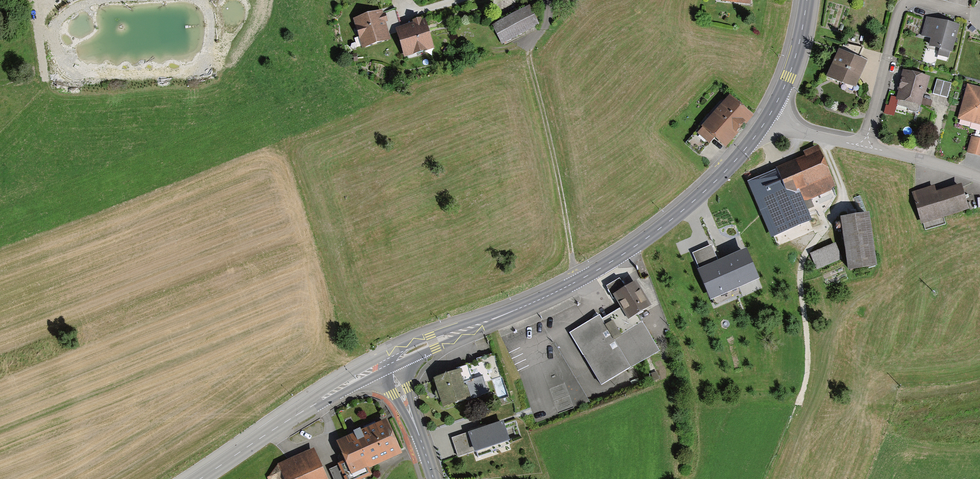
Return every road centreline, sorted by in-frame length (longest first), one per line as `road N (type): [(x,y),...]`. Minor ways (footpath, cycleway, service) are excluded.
road 1 (secondary): [(387,363),(637,247),(722,175),(768,119)]
road 2 (track): [(547,0),(529,53),(578,280)]
road 3 (secondary): [(199,478),(387,363)]
road 4 (track): [(799,405),(808,362),(802,263),(843,198)]
road 5 (residential): [(914,0),(899,13),(866,146)]
road 6 (secondary): [(768,119),(794,62),(807,0)]
road 7 (tertiary): [(434,478),(387,363)]

